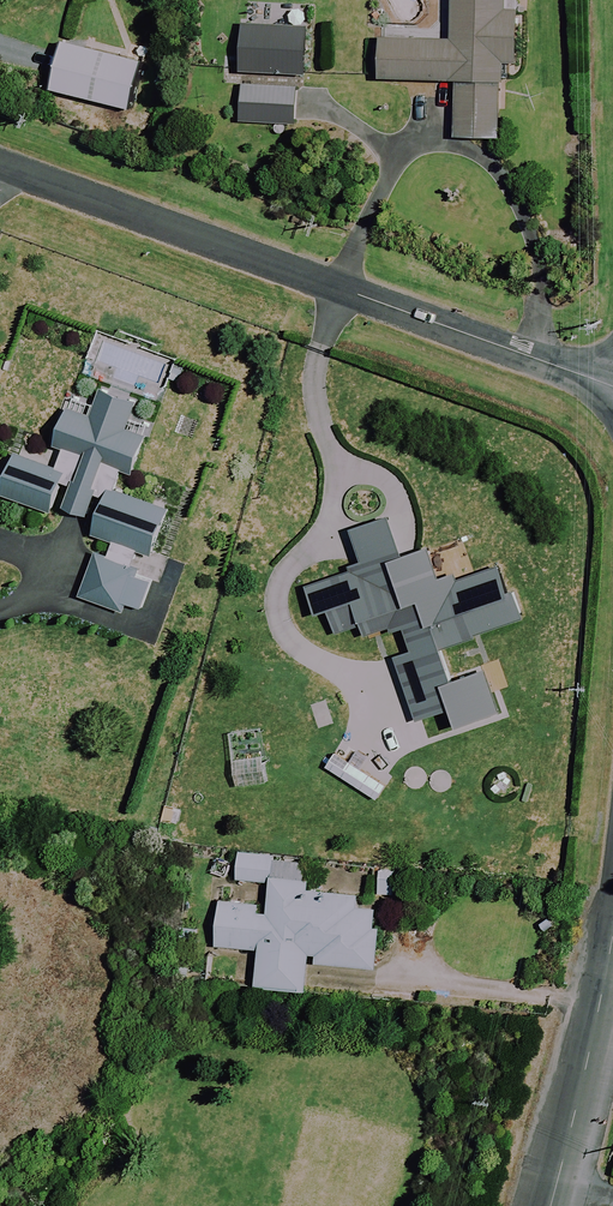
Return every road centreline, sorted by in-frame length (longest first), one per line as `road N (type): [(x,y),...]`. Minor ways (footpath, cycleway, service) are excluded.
road 1 (residential): [(612,385),(0,164)]
road 2 (residential): [(546,1205),(612,940)]

